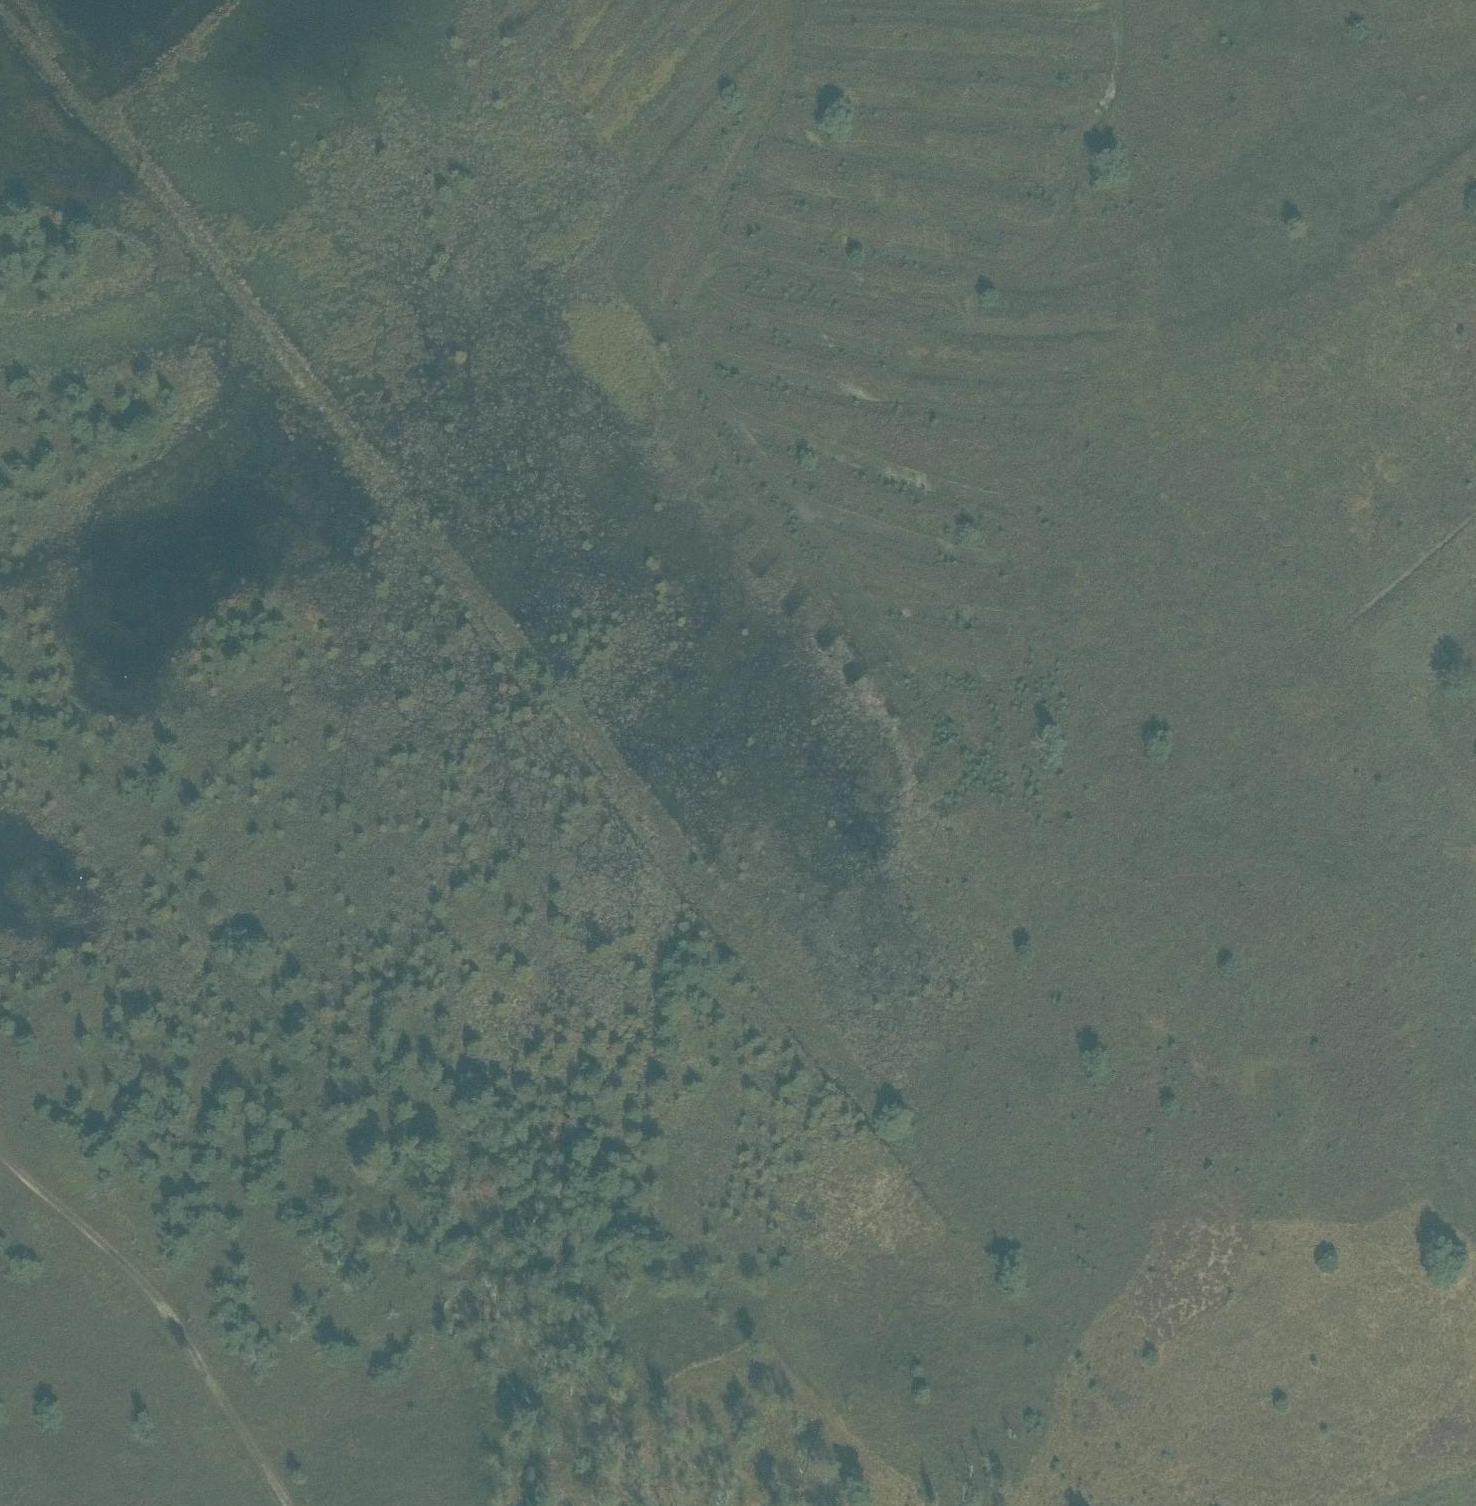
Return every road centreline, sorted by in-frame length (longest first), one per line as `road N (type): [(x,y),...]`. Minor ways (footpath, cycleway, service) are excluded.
road 1 (track): [(290,1505),(136,1273),(0,1151)]

